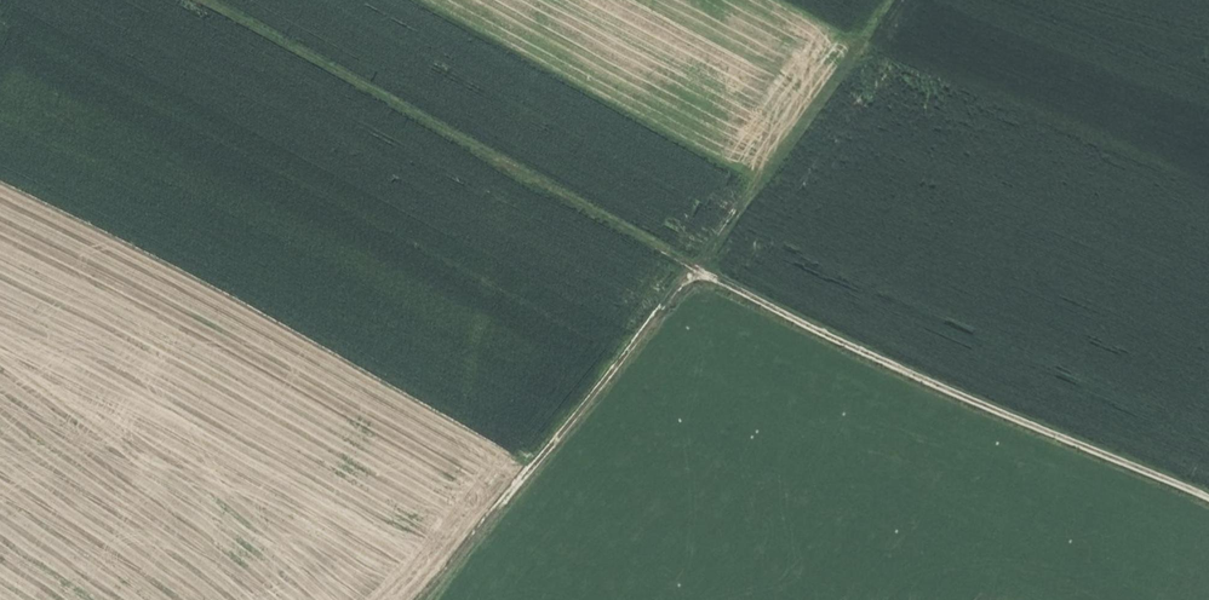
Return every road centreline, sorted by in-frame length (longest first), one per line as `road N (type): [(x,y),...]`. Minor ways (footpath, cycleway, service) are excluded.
road 1 (track): [(1208,499),(698,270)]
road 2 (track): [(698,270),(212,0)]
road 3 (track): [(417,599),(698,270)]

